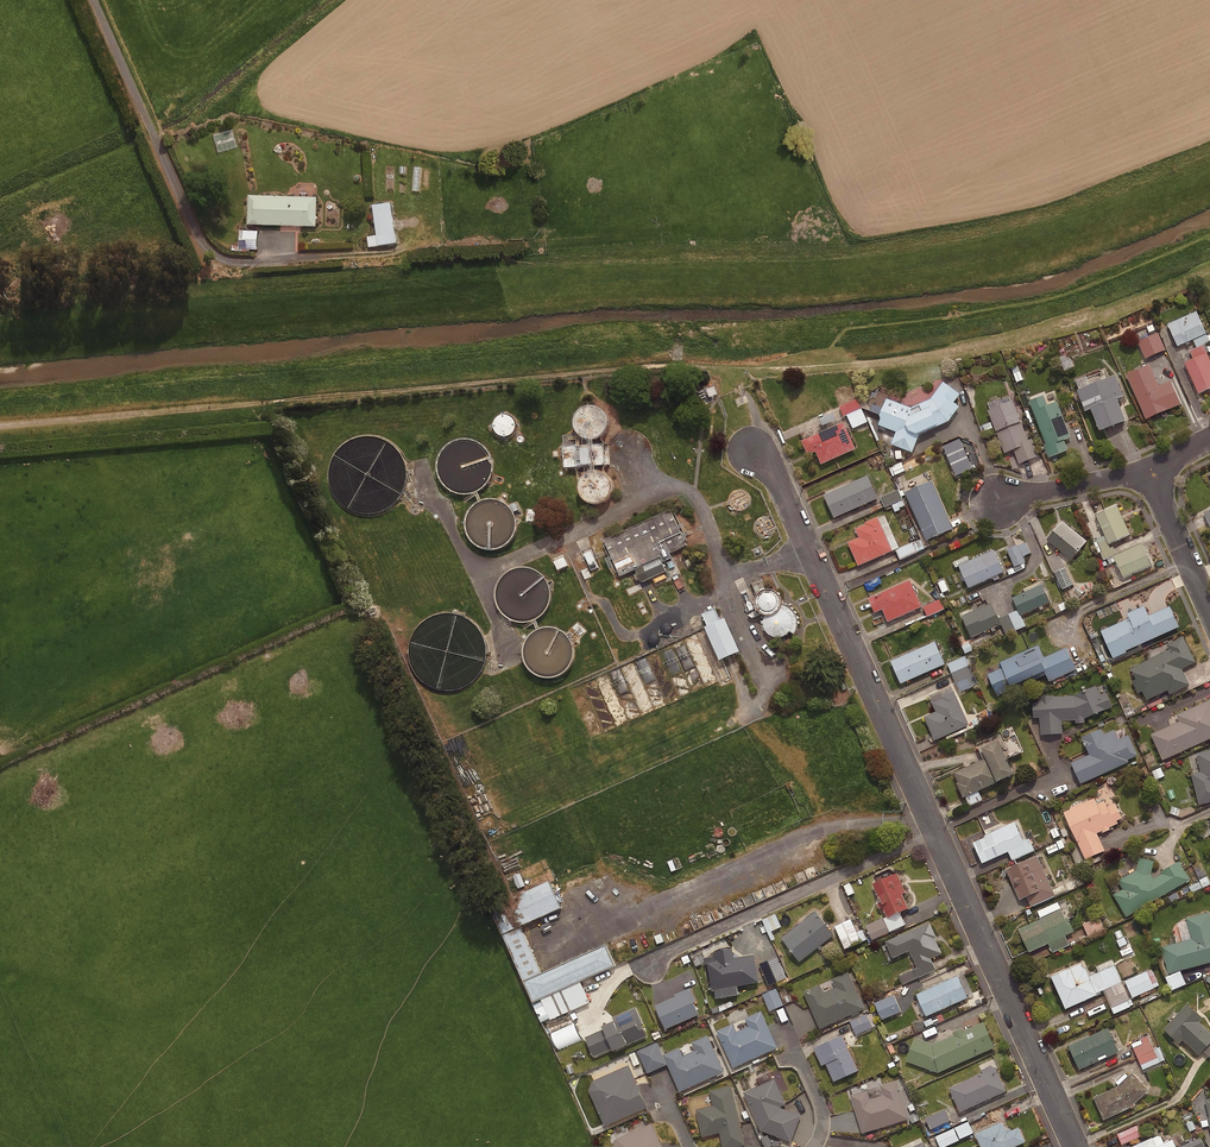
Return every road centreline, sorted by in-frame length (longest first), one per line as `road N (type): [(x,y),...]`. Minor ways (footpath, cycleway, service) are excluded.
road 1 (residential): [(753,453),(776,474),(1076,1146)]
road 2 (residential): [(1148,472),(997,501)]
road 3 (residential): [(1148,472),(1209,612)]

